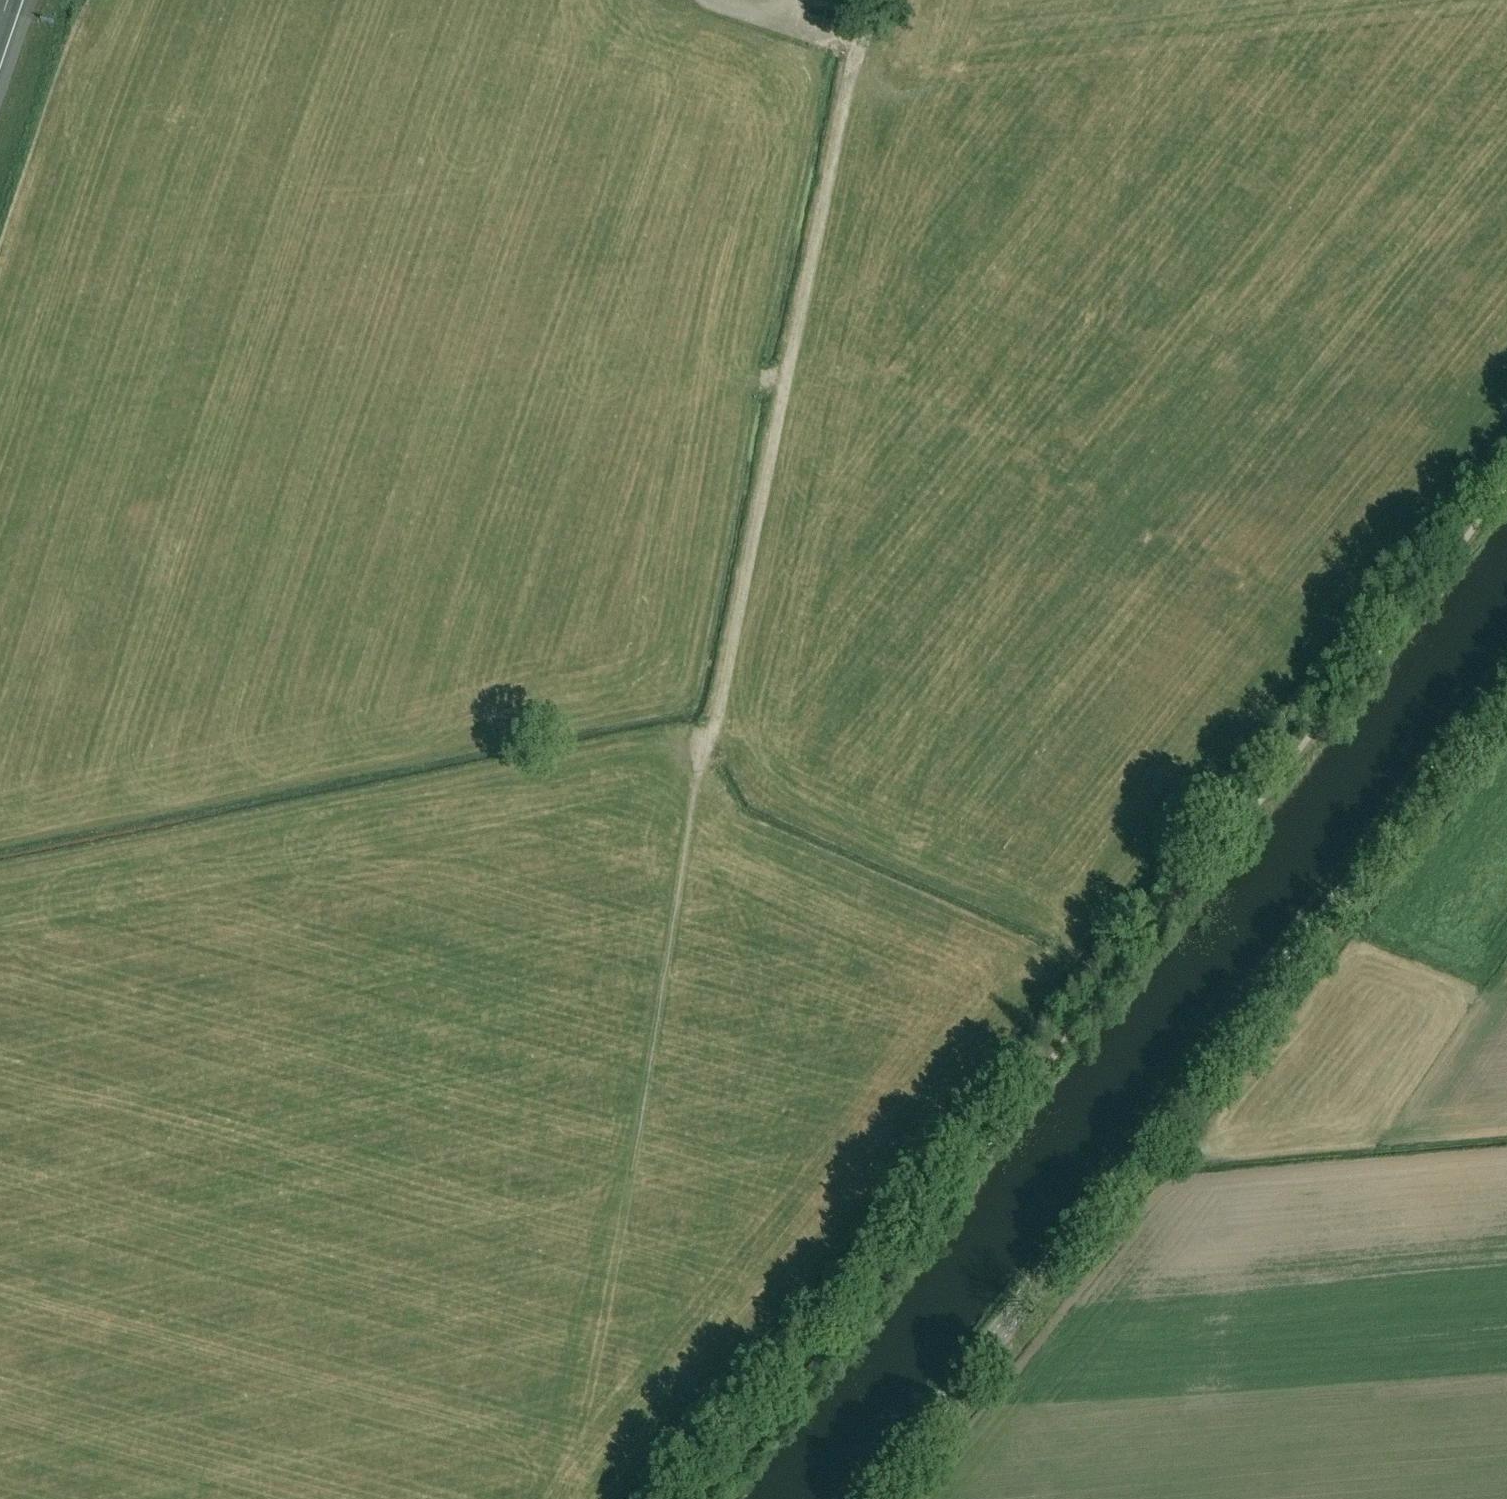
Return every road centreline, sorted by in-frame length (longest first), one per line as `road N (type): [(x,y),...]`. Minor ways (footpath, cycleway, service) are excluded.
road 1 (tertiary): [(870,1498),(1506,690)]
road 2 (track): [(713,740),(872,0)]

